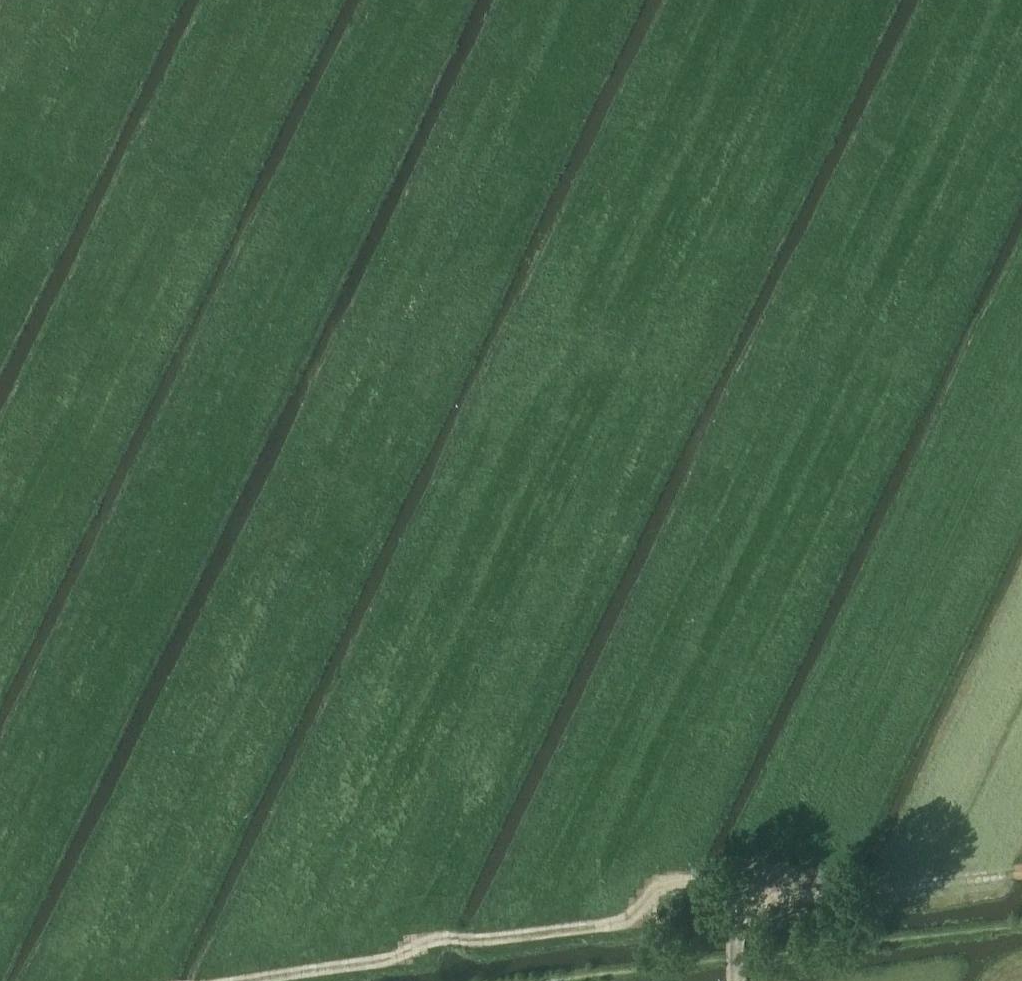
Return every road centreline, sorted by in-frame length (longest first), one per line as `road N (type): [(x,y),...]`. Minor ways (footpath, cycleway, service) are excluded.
road 1 (track): [(260,980),(402,960),(434,943),(621,928),(683,881),(715,891),(730,918)]
road 2 (track): [(738,980),(730,918),(749,900),(1021,873)]

